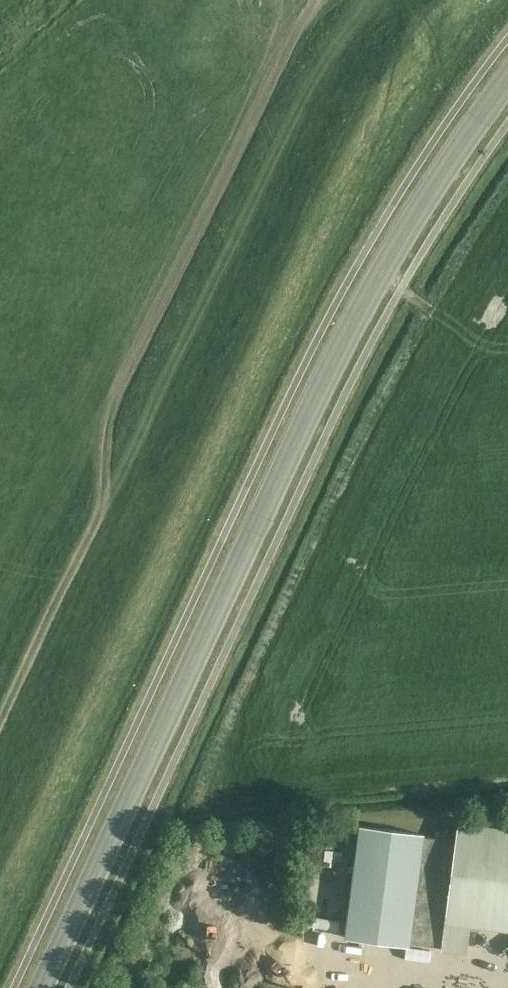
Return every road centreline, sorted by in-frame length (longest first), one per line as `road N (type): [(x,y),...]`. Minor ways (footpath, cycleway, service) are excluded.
road 1 (primary): [(41,987),(316,384),(388,247),(507,74)]
road 2 (track): [(0,729),(225,263)]

